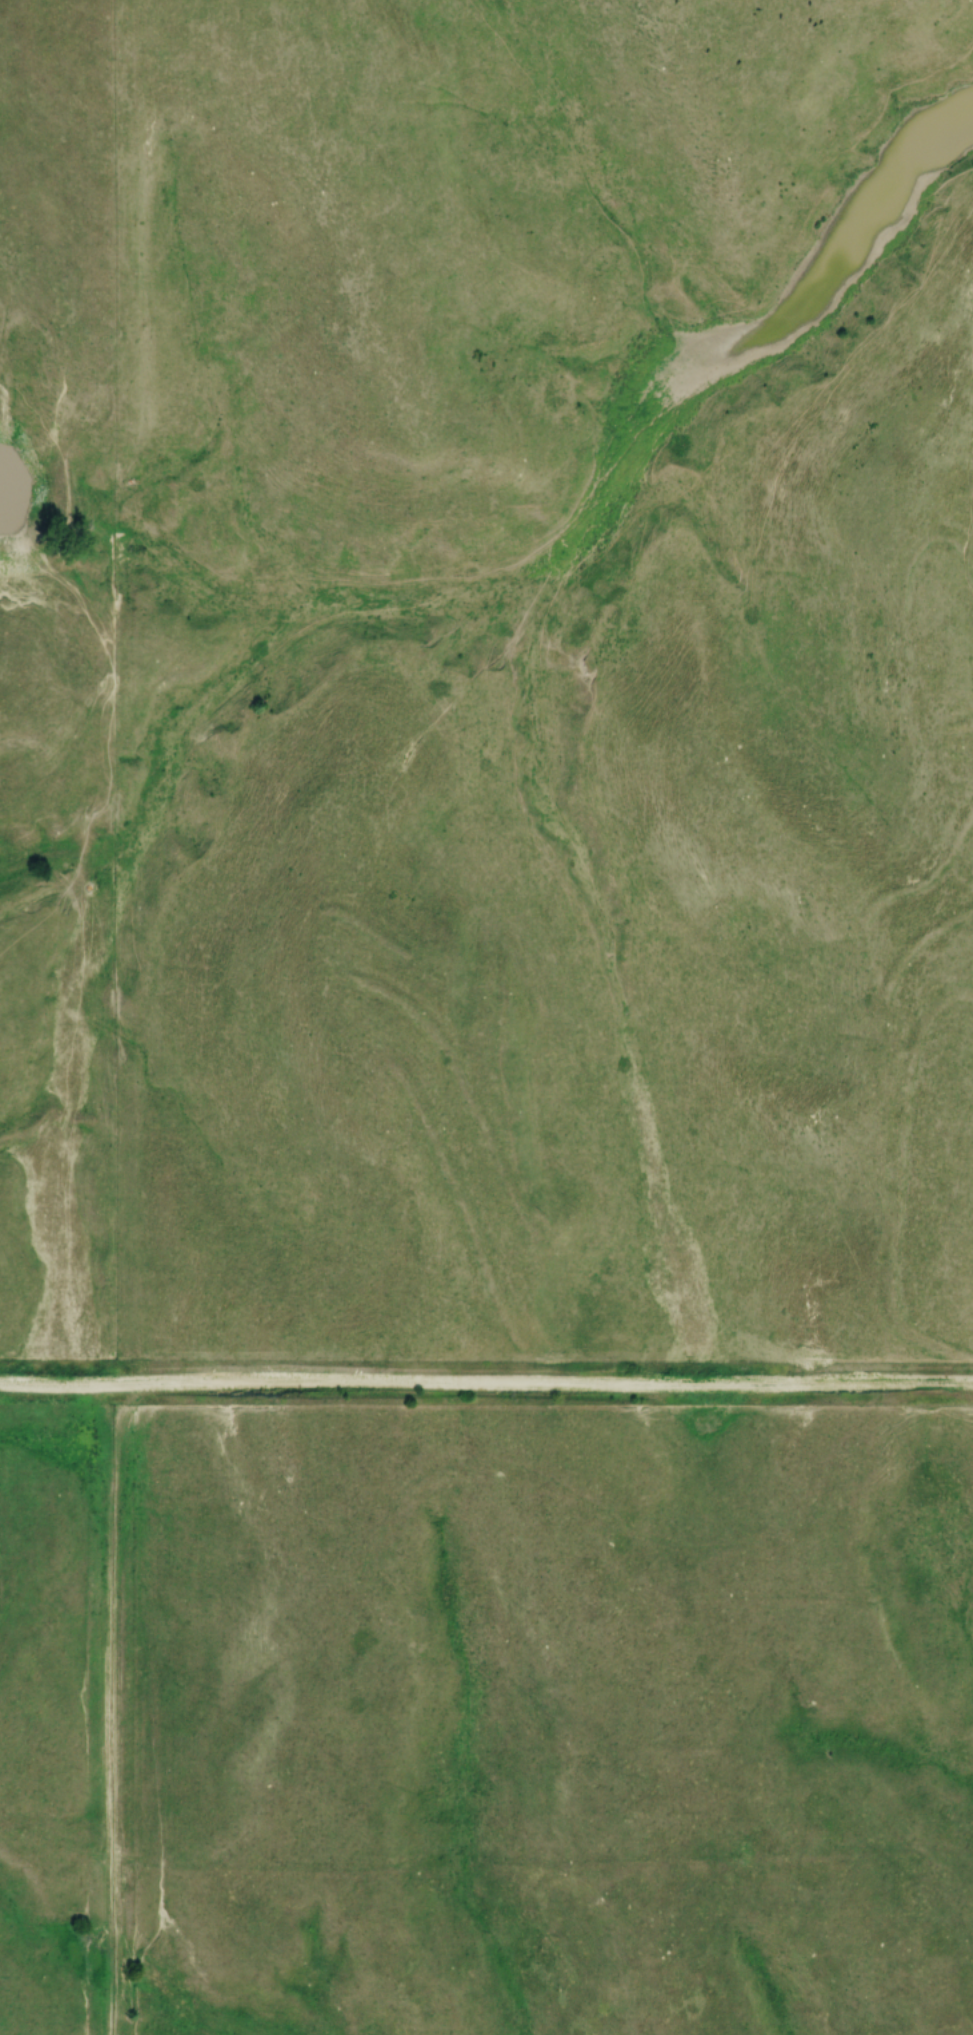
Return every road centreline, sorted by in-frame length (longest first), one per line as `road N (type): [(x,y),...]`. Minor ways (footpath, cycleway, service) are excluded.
road 1 (residential): [(972,1381),(0,1381)]

